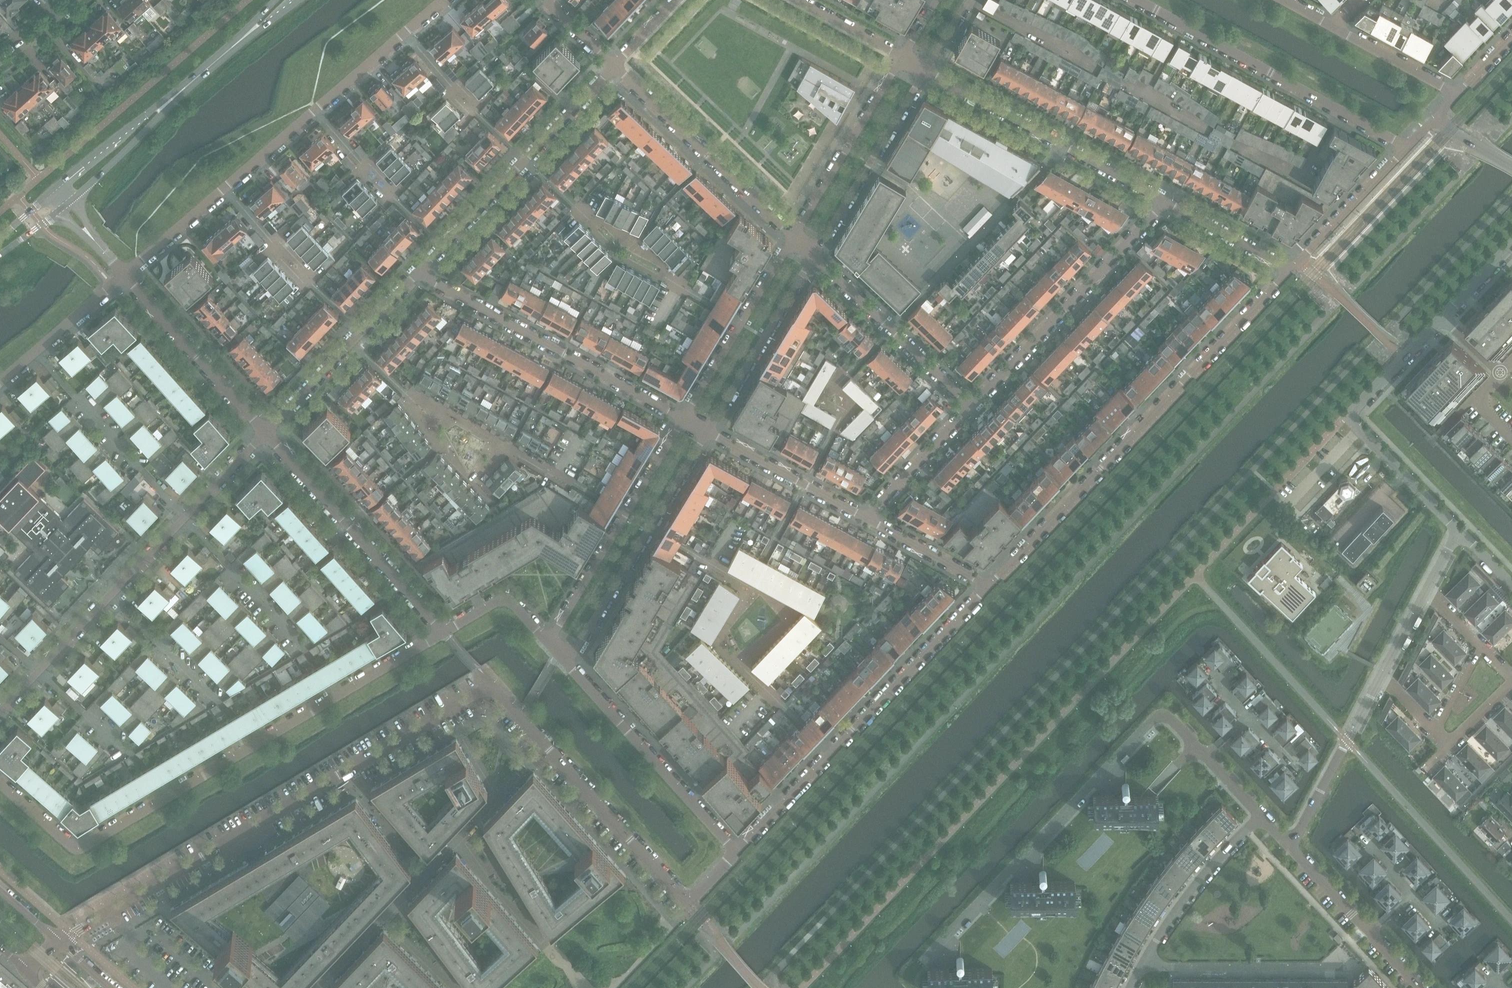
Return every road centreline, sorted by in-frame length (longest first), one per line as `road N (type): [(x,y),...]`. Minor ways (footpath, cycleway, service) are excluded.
road 1 (residential): [(60,944),(489,686),(688,905),(736,852)]
road 2 (residential): [(1292,270),(987,588)]
road 3 (residential): [(924,963),(1148,725),(1171,722),(1205,757)]
road 4 (residential): [(1137,0),(1406,148)]
road 5 (residential): [(419,269),(683,420)]
road 6 (residential): [(1442,319),(1347,415),(1458,532)]
road 7 (residential): [(970,404),(1166,202)]
road 8 (residential): [(441,631),(263,432)]
road 9 (residential): [(568,663),(736,852)]
road 10 (residential): [(794,236),(614,65)]
road 11 (residential): [(185,518),(340,691)]
road 12 (residential): [(832,752),(987,588)]
road 13 (residential): [(35,351),(185,518)]
road 14 (residential): [(814,256),(926,71)]
road 15 (residential): [(970,404),(814,256)]
road 16 (residential): [(0,785),(78,849),(175,793)]
road 17 (residential): [(263,432),(123,274)]
road 18 (residential): [(903,58),(794,236)]
road 19 (residential): [(111,595),(257,743)]
road 20 (residential): [(708,433),(814,256)]
road 21 (residential): [(1381,677),(1290,849)]
road 22 (residential): [(1146,962),(1340,968)]
road 23 (residential): [(1261,818),(1210,868),(1146,962)]
road 24 (residential): [(37,672),(175,793)]
road 25 (residential): [(708,433),(867,519)]
road 26 (residential): [(1406,148),(1292,270)]
road 27 (residential): [(568,663),(650,528)]
road 28 (residential): [(926,71),(1062,145)]
road 29 (residential): [(867,519),(970,404)]
road 30 (residential): [(419,269),(523,160)]
road 31 (residential): [(625,514),(549,644)]
road 32 (secondary): [(169,103),(53,190)]
road 33 (residential): [(1292,270),(1166,202)]
road 34 (residential): [(1457,95),(1332,26)]
road 35 (residential): [(736,852),(832,752)]
road 36 (secondary): [(71,201),(169,103)]
road 37 (residential): [(987,588),(867,519)]
road 38 (residential): [(441,631),(507,600),(549,644)]
road 39 (residential): [(523,160),(614,65)]
road 40 (residential): [(123,274),(222,189)]
road 41 (residential): [(263,432),(350,341)]
road 42 (residential): [(312,112),(405,33)]

